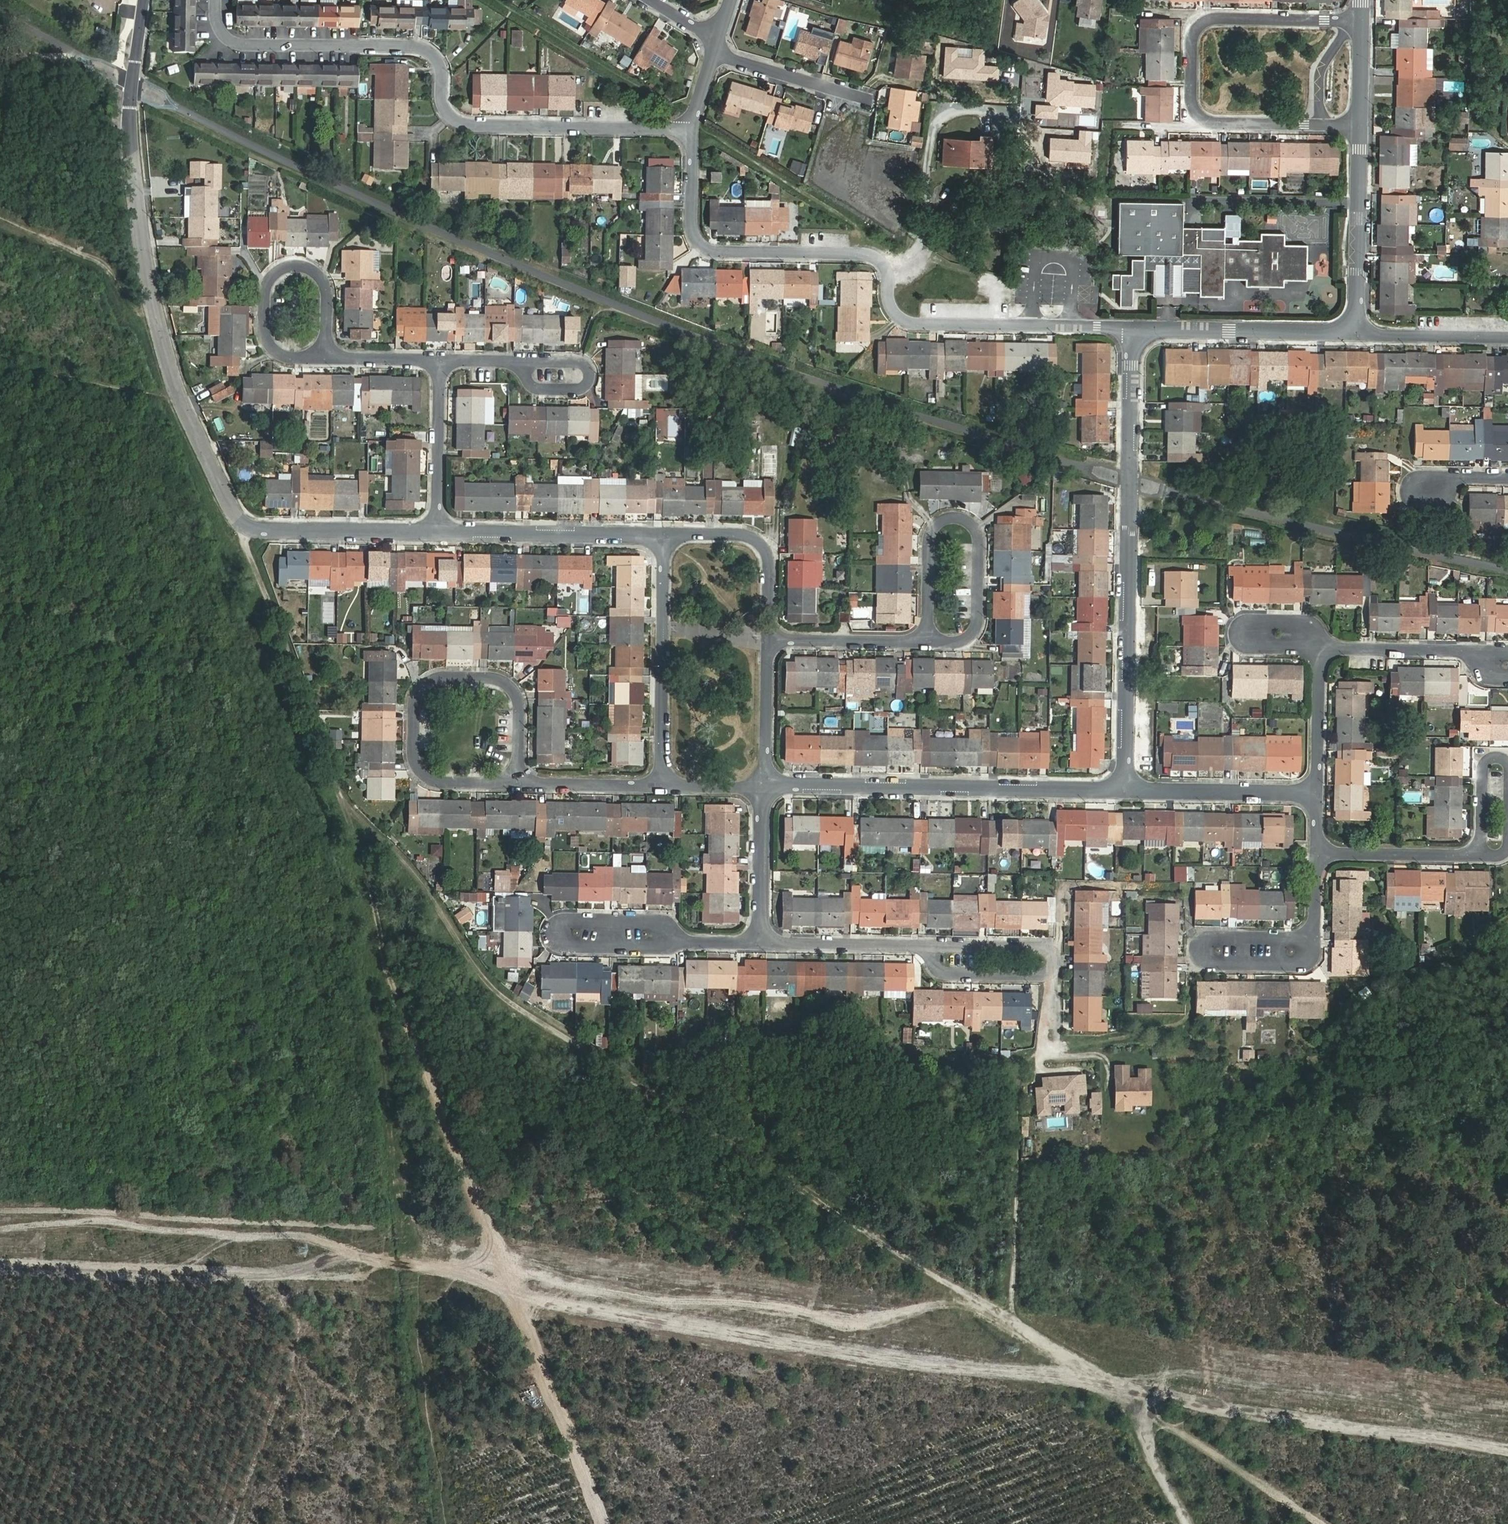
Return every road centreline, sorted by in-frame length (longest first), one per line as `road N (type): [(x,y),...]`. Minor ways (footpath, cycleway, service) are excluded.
road 1 (track): [(1507,1453),(1118,1391),(966,1302),(517,1005),(340,797)]
road 2 (track): [(600,1523),(257,557),(258,530)]
road 3 (track): [(966,1302),(864,1319),(414,1258),(313,1232),(0,1222)]
road 4 (residential): [(139,0),(130,82),(144,254),(181,397),(233,510),(258,530),(438,531)]
road 5 (residential): [(1132,327),(909,323),(889,302),(884,265),(868,254),(705,250),(692,224),(690,127)]
road 6 (residential): [(690,127),(466,125),(442,108),(442,75),(428,53),(241,44),(215,23),(215,0)]
road 7 (residential): [(1124,789),(1132,327)]
road 8 (residential): [(1363,21),(1211,19),(1193,38),(1193,104),(1204,120),(1361,126)]
road 9 (residential): [(765,782),(1124,789)]
road 10 (residential): [(926,641),(950,642),(976,628),(979,536),(962,519),(949,517),(929,537),(927,621)]
road 11 (residential): [(519,781),(514,691),(491,678),(442,677),(416,699),(415,757),(438,781)]
road 12 (residential): [(664,535),(662,785)]
road 13 (track): [(1326,1523),(1118,1391)]
road 14 (residential): [(676,942),(564,944),(553,932),(566,922),(659,923)]
road 15 (residential): [(438,531),(664,535)]
road 16 (residential): [(1132,327),(1355,331)]
road 17 (residential): [(1355,331),(1361,126)]
road 18 (residential): [(1317,851),(1310,944),(1202,947)]
road 19 (residential): [(664,535),(761,540),(769,551),(768,637)]
road 20 (residential): [(1124,789),(1317,792)]
road 21 (residential): [(326,358),(279,352),(266,334),(266,289),(280,270),(304,266),(326,285)]
road 22 (residential): [(1321,650),(1481,653),(1507,665)]
road 23 (residential): [(438,531),(438,360)]
road 24 (residential): [(761,943),(929,946)]
road 25 (residential): [(1317,851),(1479,855)]
road 26 (residential): [(720,40),(738,61),(867,96)]
road 27 (residential): [(765,782),(761,943)]
road 28 (residential): [(1051,951),(1051,973),(1041,976),(949,974),(933,962),(929,946)]
road 29 (residential): [(768,637),(926,641)]
road 30 (residential): [(1355,331),(1507,337)]
road 31 (track): [(1188,1523),(1118,1391)]
road 32 (residential): [(524,363),(574,363),(588,374),(582,388),(541,389),(524,373)]
road 33 (residential): [(768,637),(765,782)]
road 34 (residential): [(519,781),(662,785)]
road 35 (residential): [(1317,792),(1321,650)]
road 36 (residential): [(929,946),(1051,951)]

